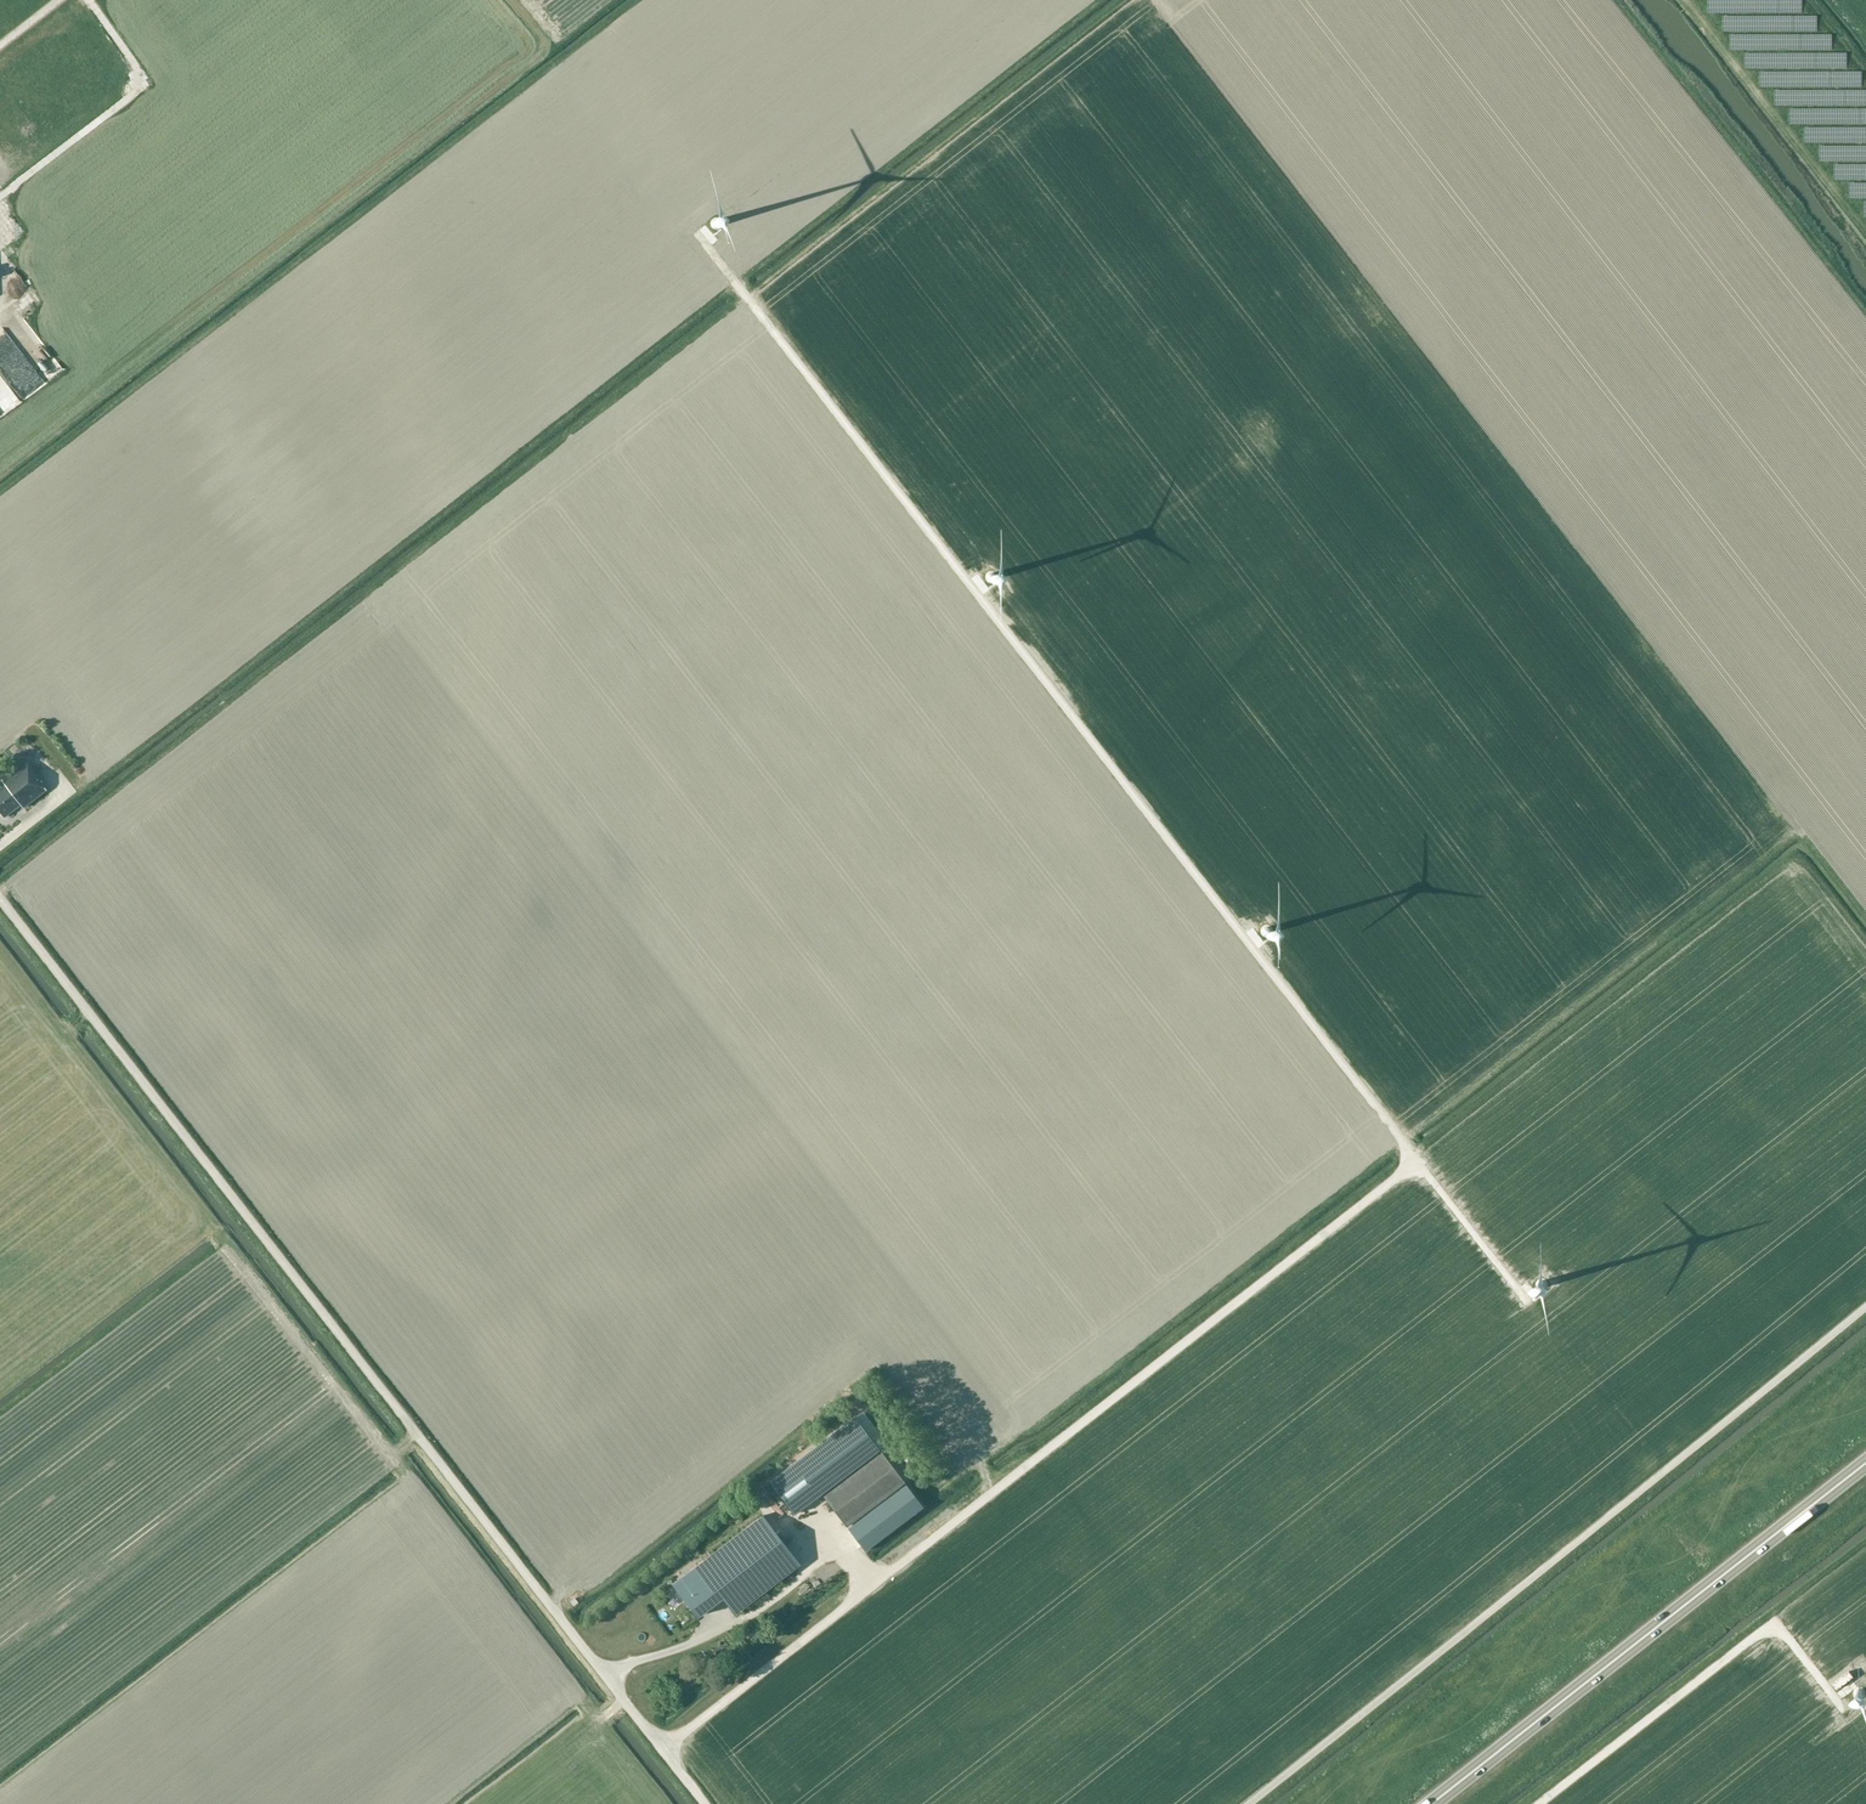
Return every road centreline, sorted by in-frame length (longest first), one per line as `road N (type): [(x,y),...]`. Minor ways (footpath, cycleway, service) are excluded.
road 1 (unclassified): [(666,1751),(0,896)]
road 2 (trunk): [(1428,1803),(1865,1462)]
road 3 (unclassified): [(1540,1803),(1764,1631),(1788,1633),(1849,1700)]

